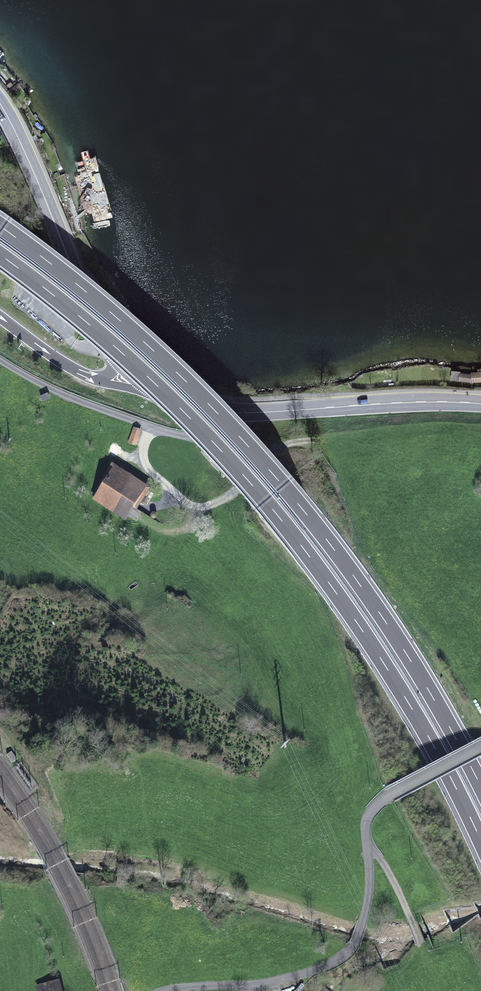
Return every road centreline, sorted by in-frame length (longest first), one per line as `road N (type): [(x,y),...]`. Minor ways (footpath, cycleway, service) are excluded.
road 1 (motorway): [(0,256),(160,388),(265,501),(391,674),(480,841)]
road 2 (motorway): [(480,786),(374,604),(283,485),(128,326),(0,226)]
road 3 (primary): [(169,392),(247,413),(480,403)]
road 4 (primary): [(0,104),(94,315),(117,346)]
road 5 (track): [(211,504),(277,450),(317,440)]

